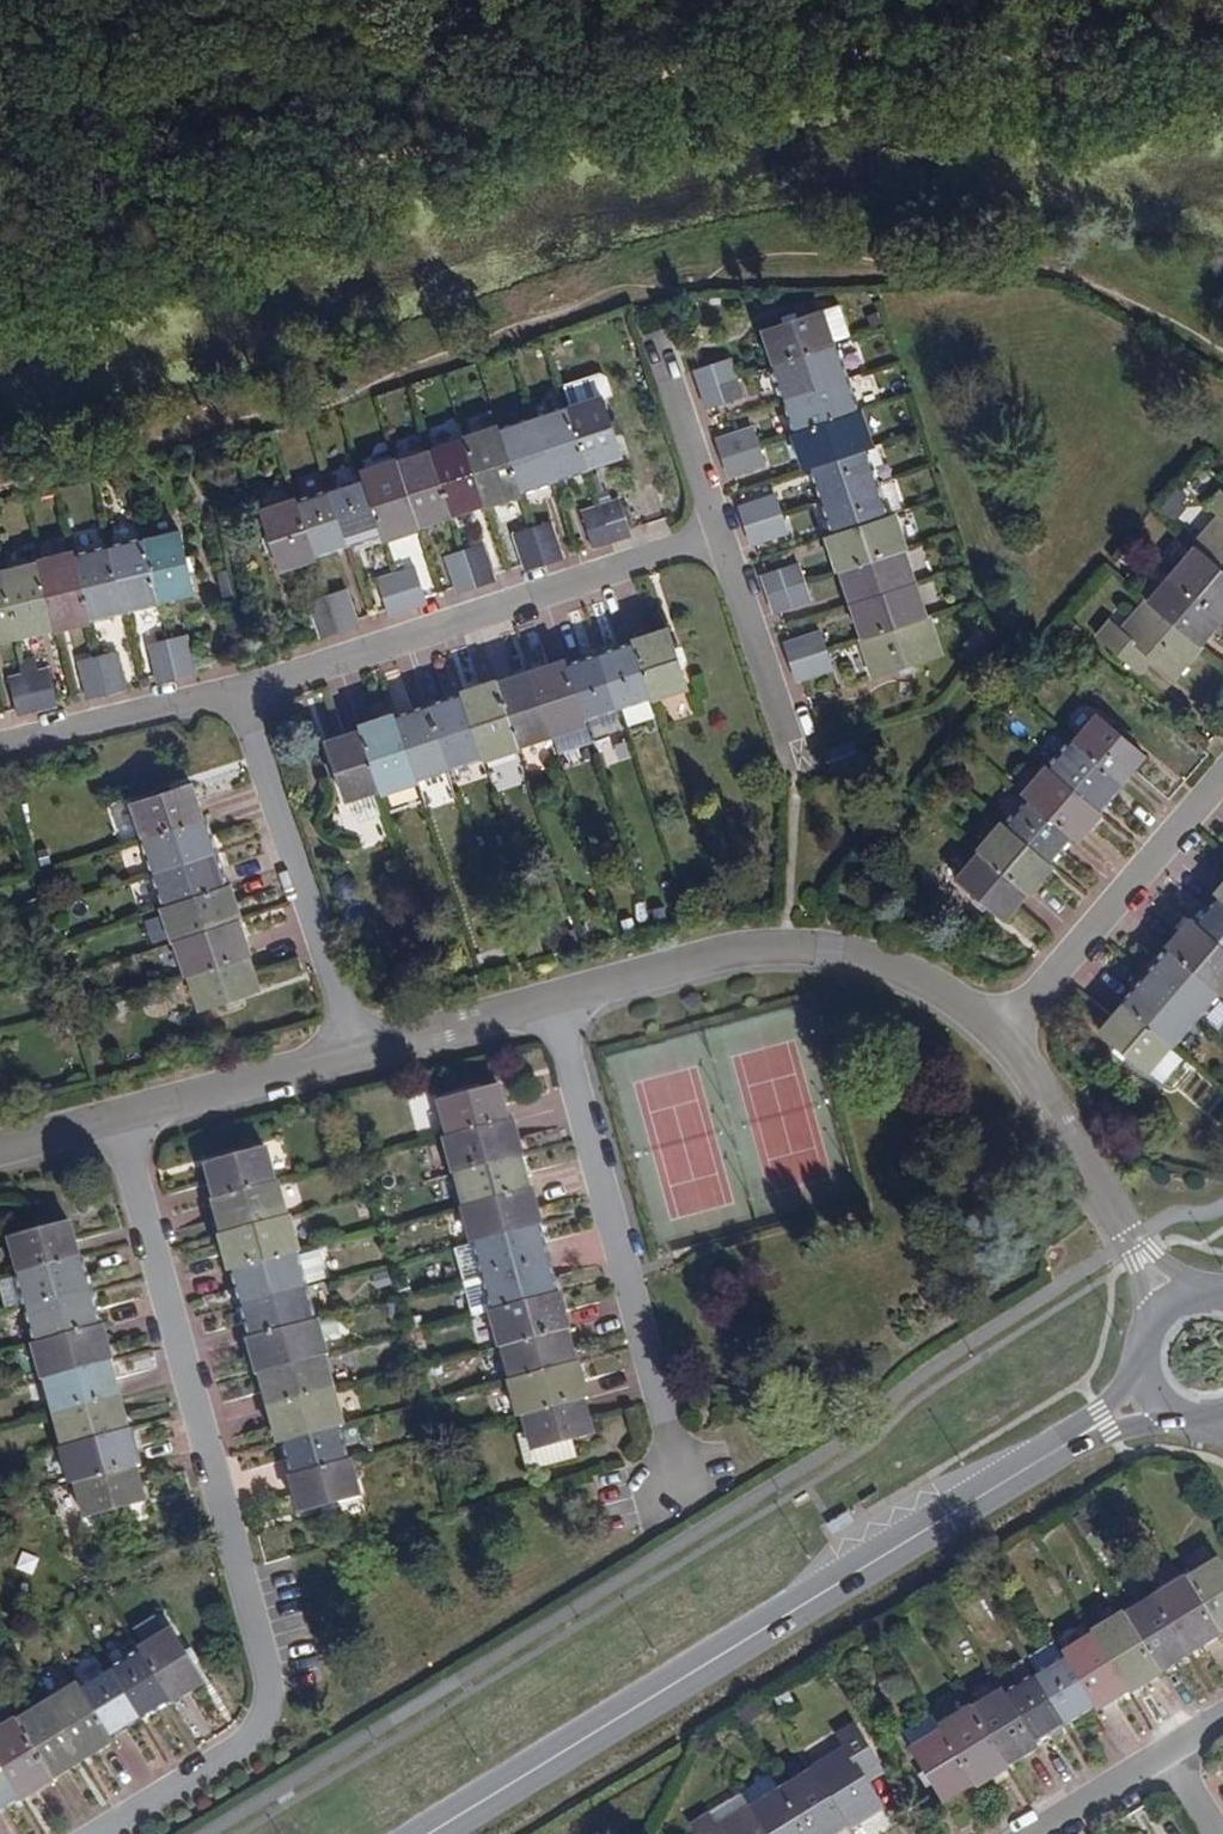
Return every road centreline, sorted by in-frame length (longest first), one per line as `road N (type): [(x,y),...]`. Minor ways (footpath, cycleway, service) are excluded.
road 1 (residential): [(133,1124),(281,1722),(99,1833)]
road 2 (tertiary): [(1061,1448),(428,1833)]
road 3 (residential): [(246,695),(723,535)]
road 4 (residential): [(562,1008),(686,1486)]
road 5 (residential): [(562,1008),(795,948),(882,961),(1005,1029)]
road 6 (residential): [(246,695),(356,1058)]
road 7 (residential): [(1005,1029),(1222,769)]
road 8 (residential): [(1005,1029),(1174,1298)]
road 9 (residential): [(0,755),(246,695)]
road 10 (residential): [(795,766),(723,535)]
road 11 (residential): [(133,1124),(356,1058)]
road 12 (residential): [(356,1058),(562,1008)]
road 13 (residential): [(723,535),(669,359)]
road 14 (residential): [(1172,1755),(1042,1833)]
road 15 (residential): [(0,1157),(133,1124)]
road 16 (tertiary): [(1061,1448),(1184,1422)]
road 17 (tertiary): [(1141,1359),(1061,1448)]

